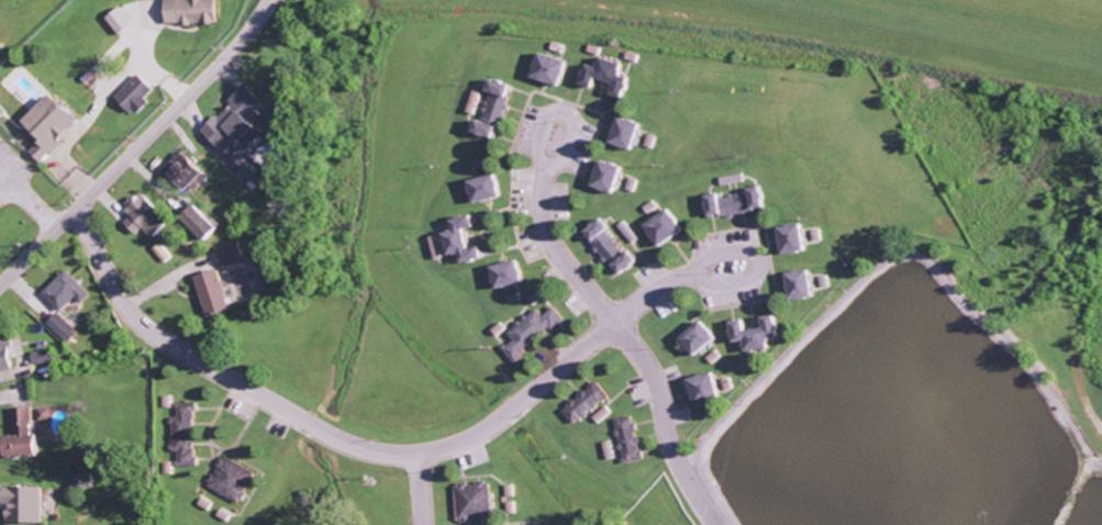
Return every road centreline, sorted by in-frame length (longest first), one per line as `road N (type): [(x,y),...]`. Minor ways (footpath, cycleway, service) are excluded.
road 1 (residential): [(79,204),(119,291),(155,331),(332,433),(380,448),(439,446),(482,426),(587,343),(699,281)]
road 2 (residential): [(717,524),(672,444),(644,362),(563,280),(542,211),(549,166)]
road 3 (secondary): [(0,282),(219,66),(274,0)]

